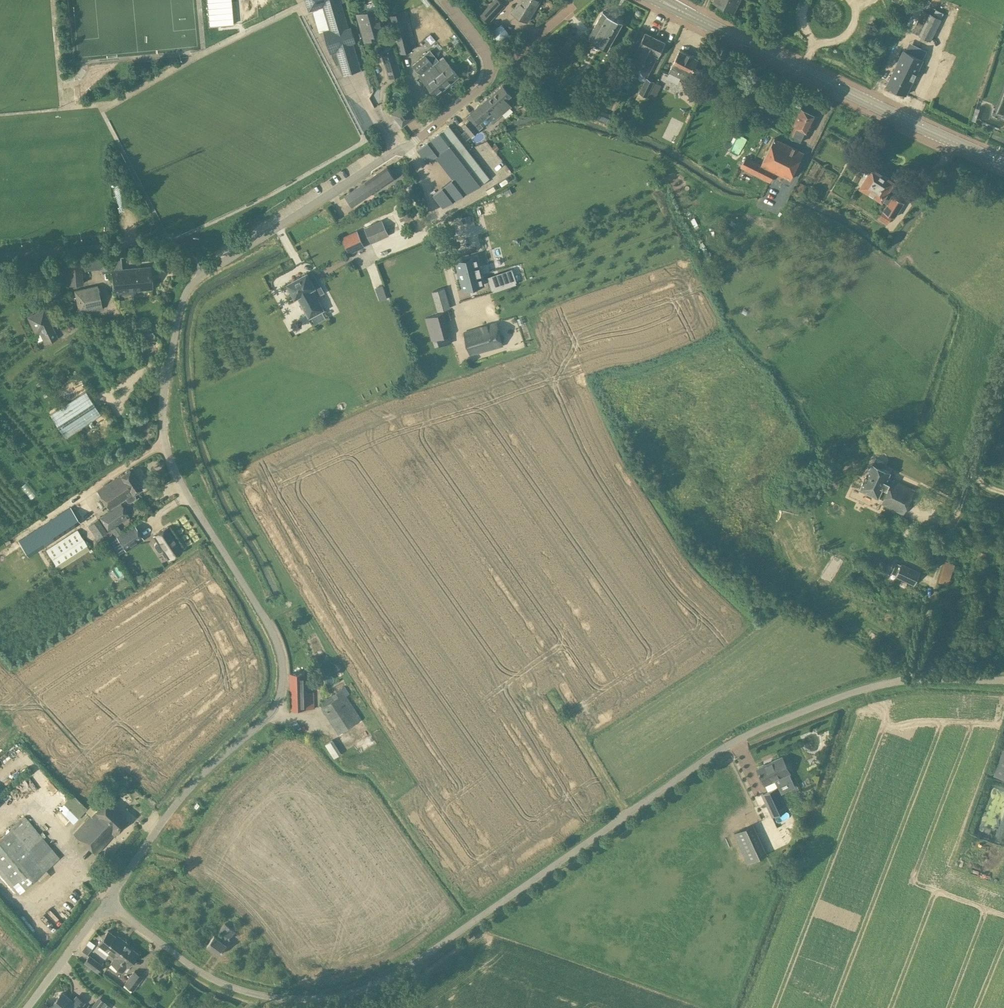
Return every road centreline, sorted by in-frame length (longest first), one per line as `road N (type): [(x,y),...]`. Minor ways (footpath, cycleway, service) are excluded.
road 1 (unclassified): [(108,901),(193,783),(273,710),(284,672),(275,636),(184,491),(166,446),(162,404),(186,292),(417,141),(483,86),(491,64)]
road 2 (unclassified): [(108,901),(232,990),(281,1000),(336,998),(414,966),(764,729),(893,685),(1003,680)]
road 3 (track): [(1003,350),(906,683)]
road 4 (tertiary): [(841,89),(1003,166)]
road 5 (tertiary): [(841,89),(693,19)]
road 6 (unclassified): [(27,1007),(108,901)]

